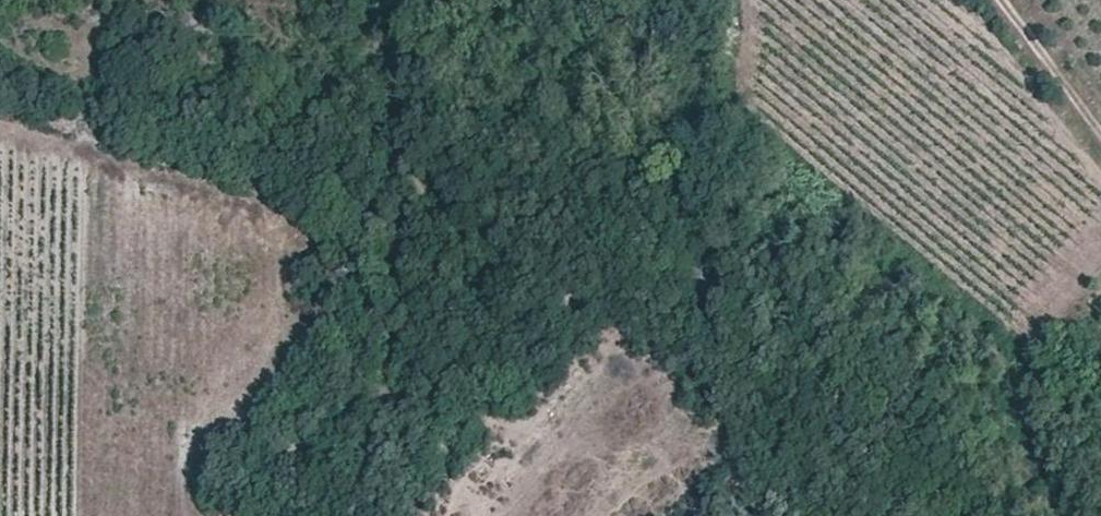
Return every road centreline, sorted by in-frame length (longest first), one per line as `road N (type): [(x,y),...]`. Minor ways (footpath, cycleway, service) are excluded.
road 1 (track): [(991,0),(1100,132)]

